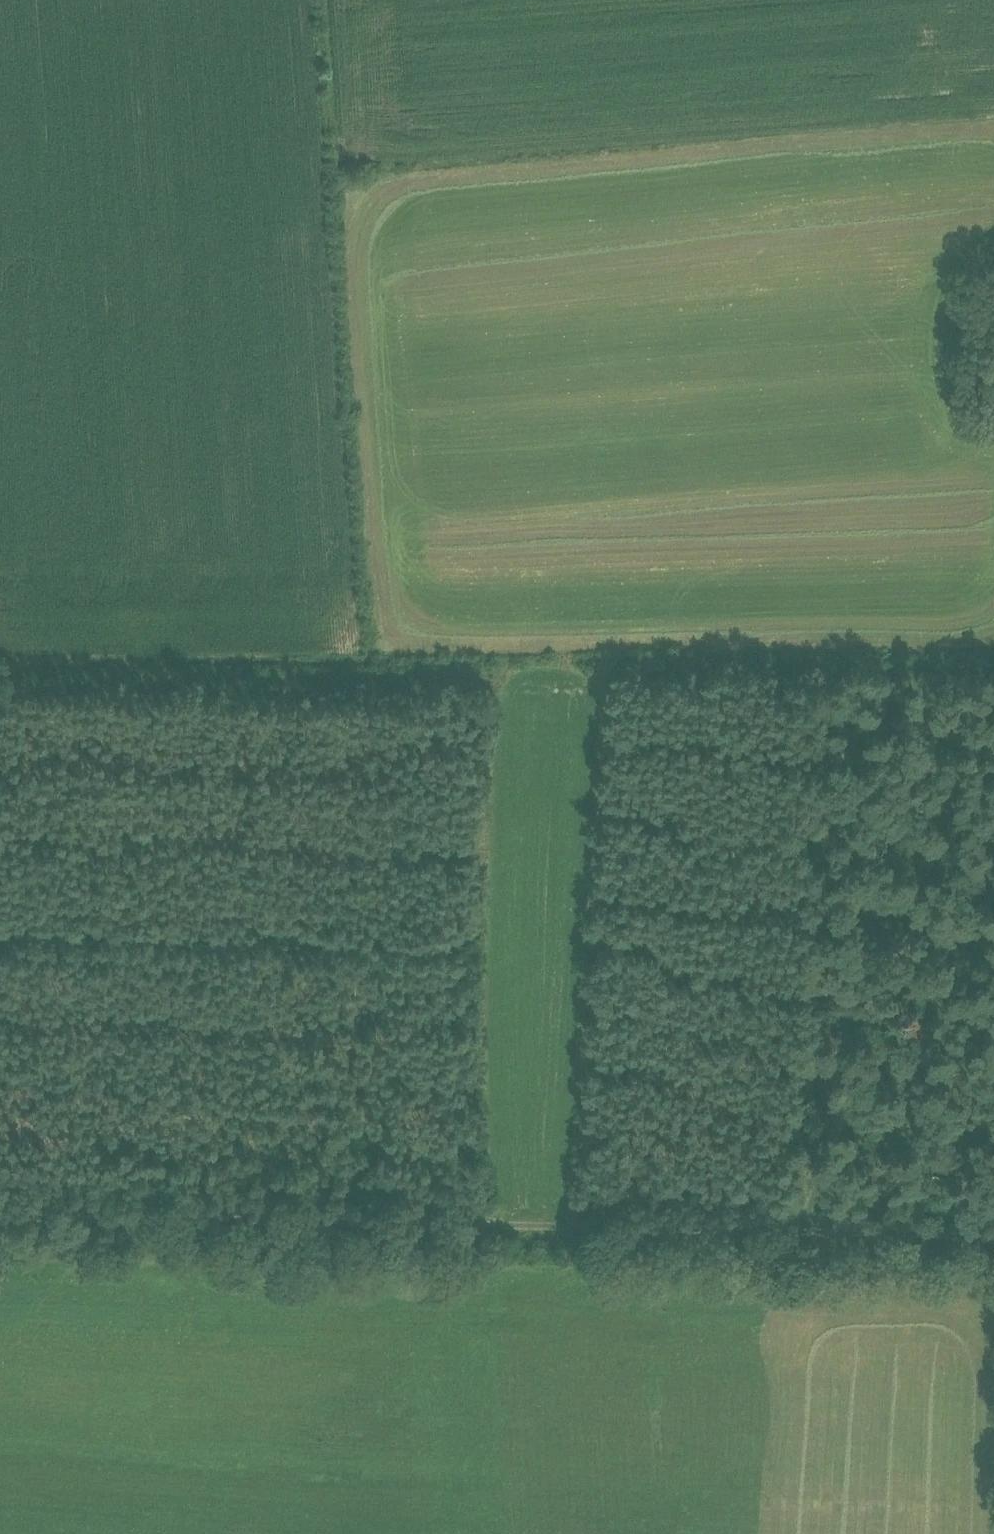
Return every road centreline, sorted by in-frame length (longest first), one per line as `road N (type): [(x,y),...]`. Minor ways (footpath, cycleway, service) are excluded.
road 1 (track): [(0,1222),(993,1245)]

